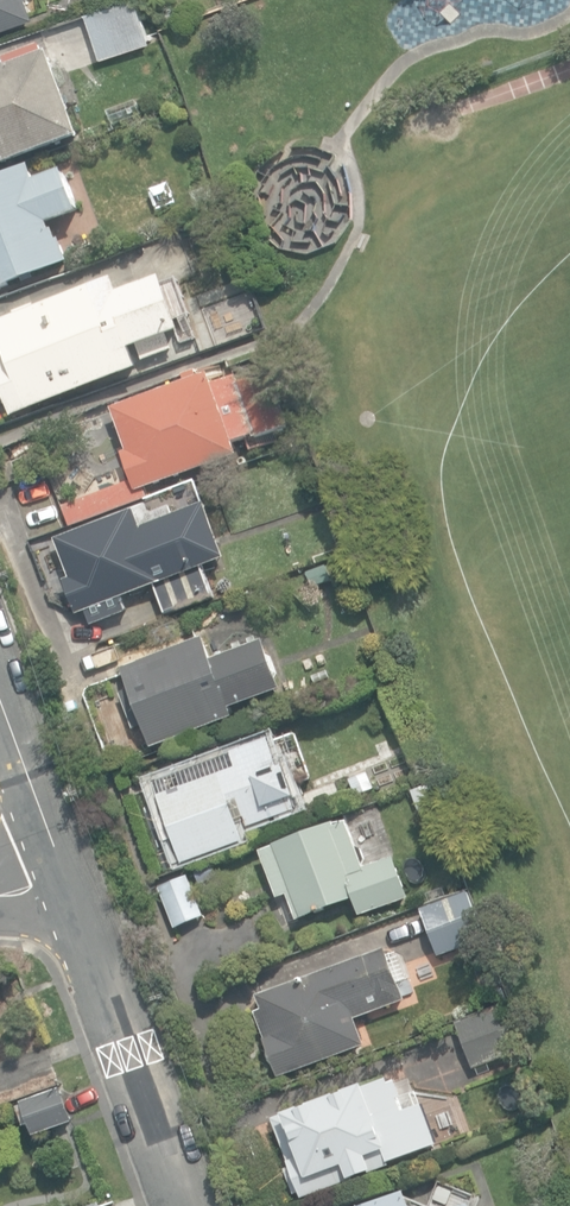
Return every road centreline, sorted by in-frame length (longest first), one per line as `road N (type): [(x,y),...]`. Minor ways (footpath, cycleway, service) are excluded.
road 1 (residential): [(62,861),(186,1205)]
road 2 (residential): [(0,690),(62,861)]

